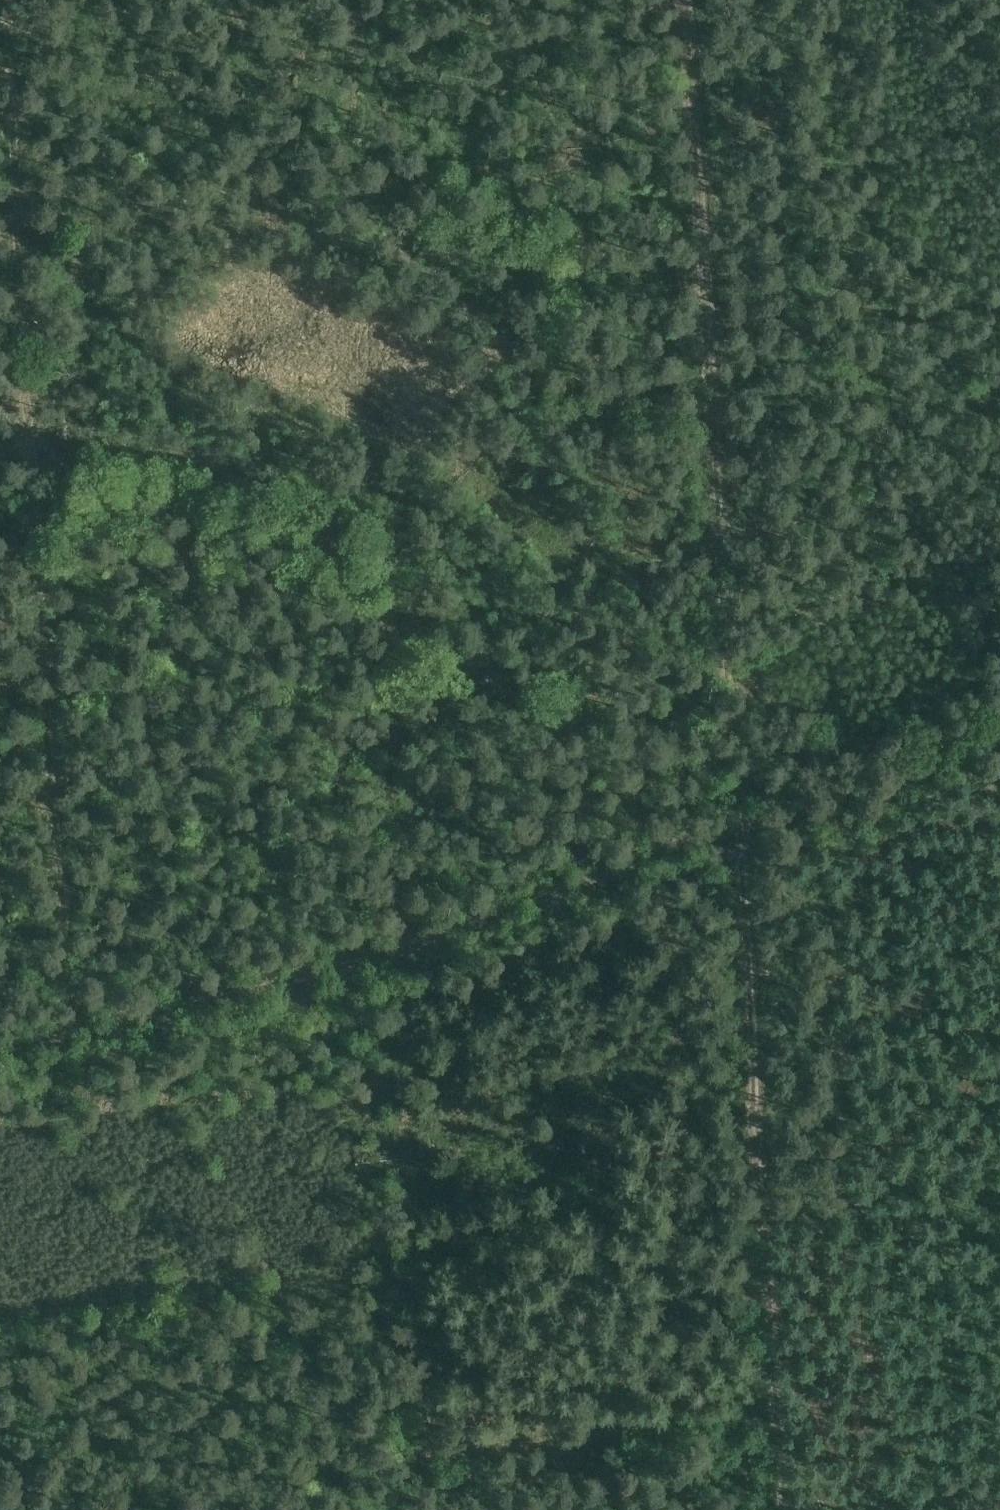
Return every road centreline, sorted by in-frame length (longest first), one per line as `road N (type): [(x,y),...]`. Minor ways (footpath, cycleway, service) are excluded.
road 1 (track): [(784,1509),(686,0)]
road 2 (track): [(999,738),(934,769),(700,838),(374,959),(0,1046)]

